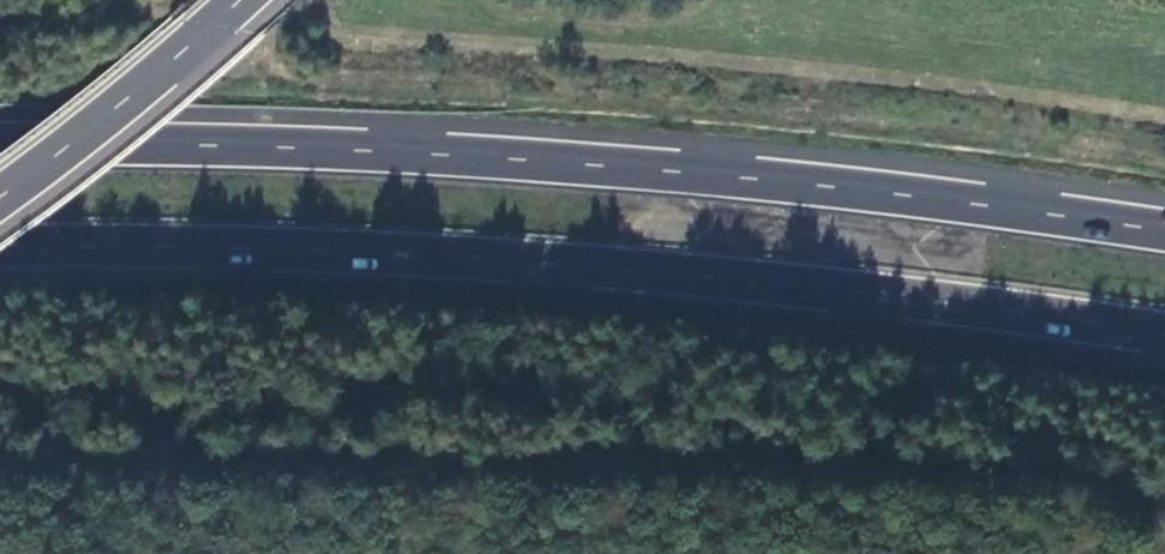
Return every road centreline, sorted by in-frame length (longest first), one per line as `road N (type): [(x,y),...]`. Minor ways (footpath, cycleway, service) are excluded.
road 1 (trunk): [(0,250),(556,269),(940,306),(1164,339)]
road 2 (trunk): [(1164,236),(743,180),(322,156),(0,151)]
road 3 (motorway): [(0,202),(243,0)]

